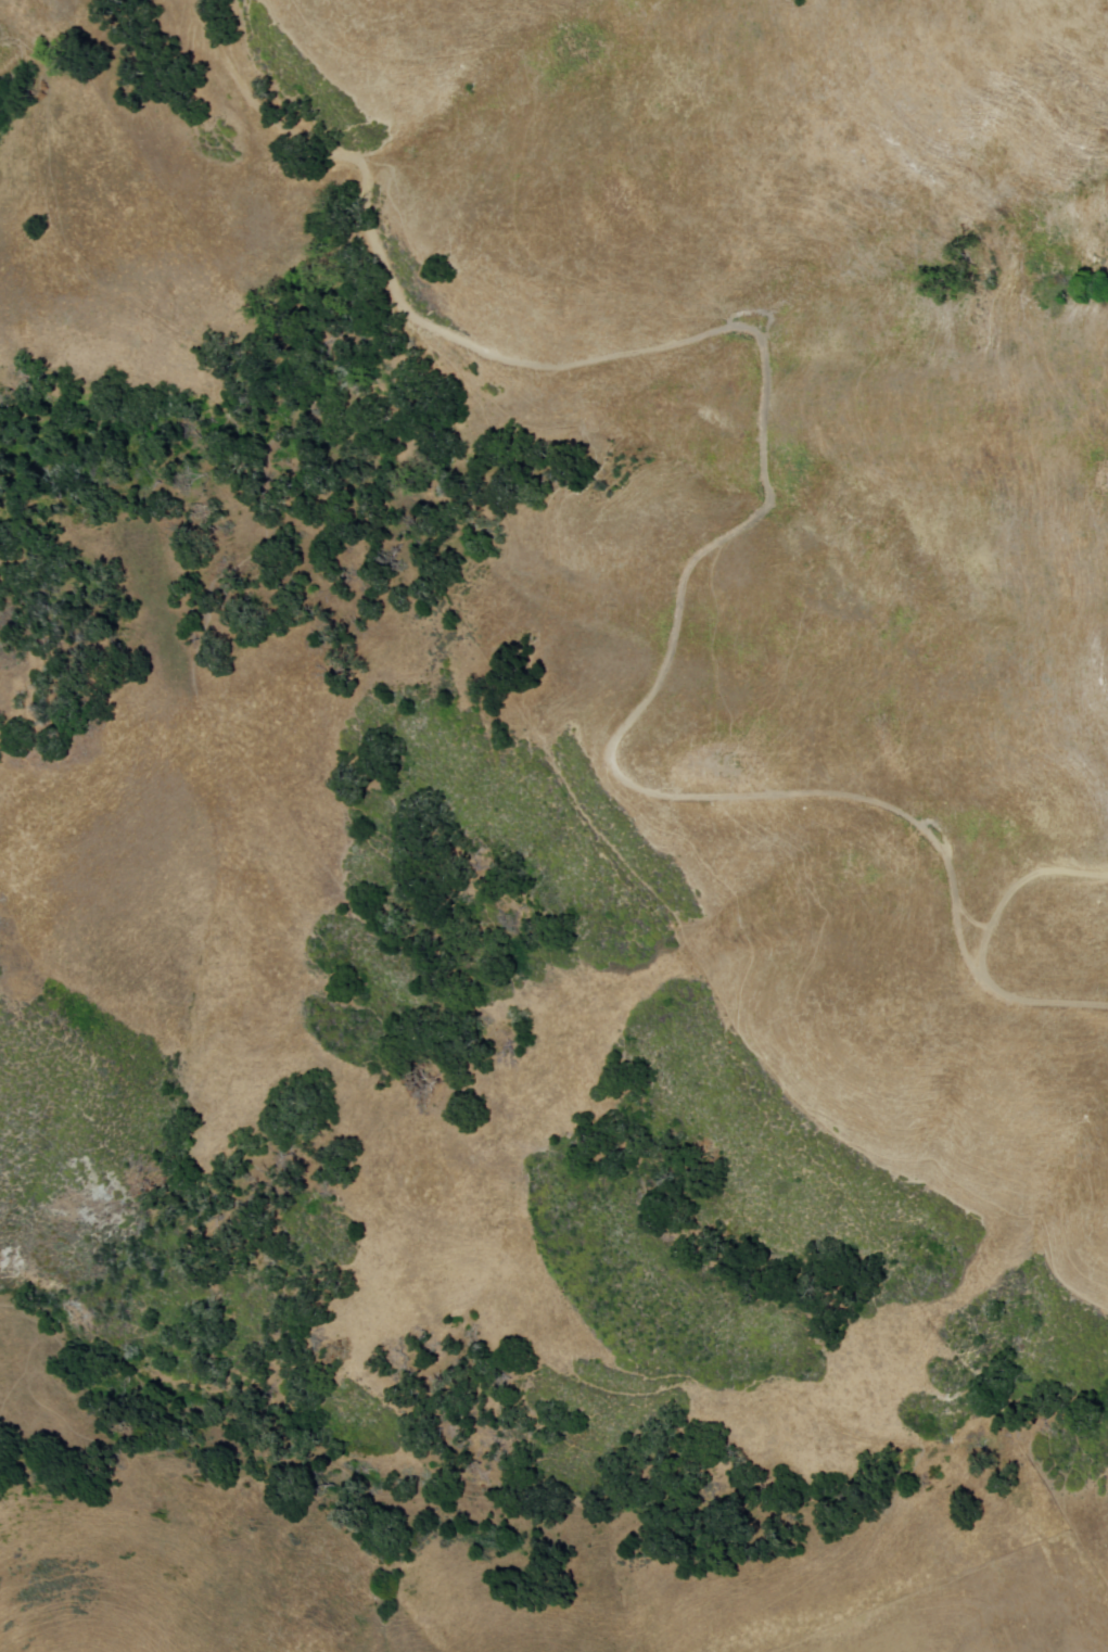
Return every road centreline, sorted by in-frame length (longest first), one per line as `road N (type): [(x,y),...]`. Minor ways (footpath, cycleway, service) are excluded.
road 1 (track): [(1107,1008),(1033,1001),(1001,991),(982,971),(984,936),(1014,889),(1037,873),(1107,876)]

